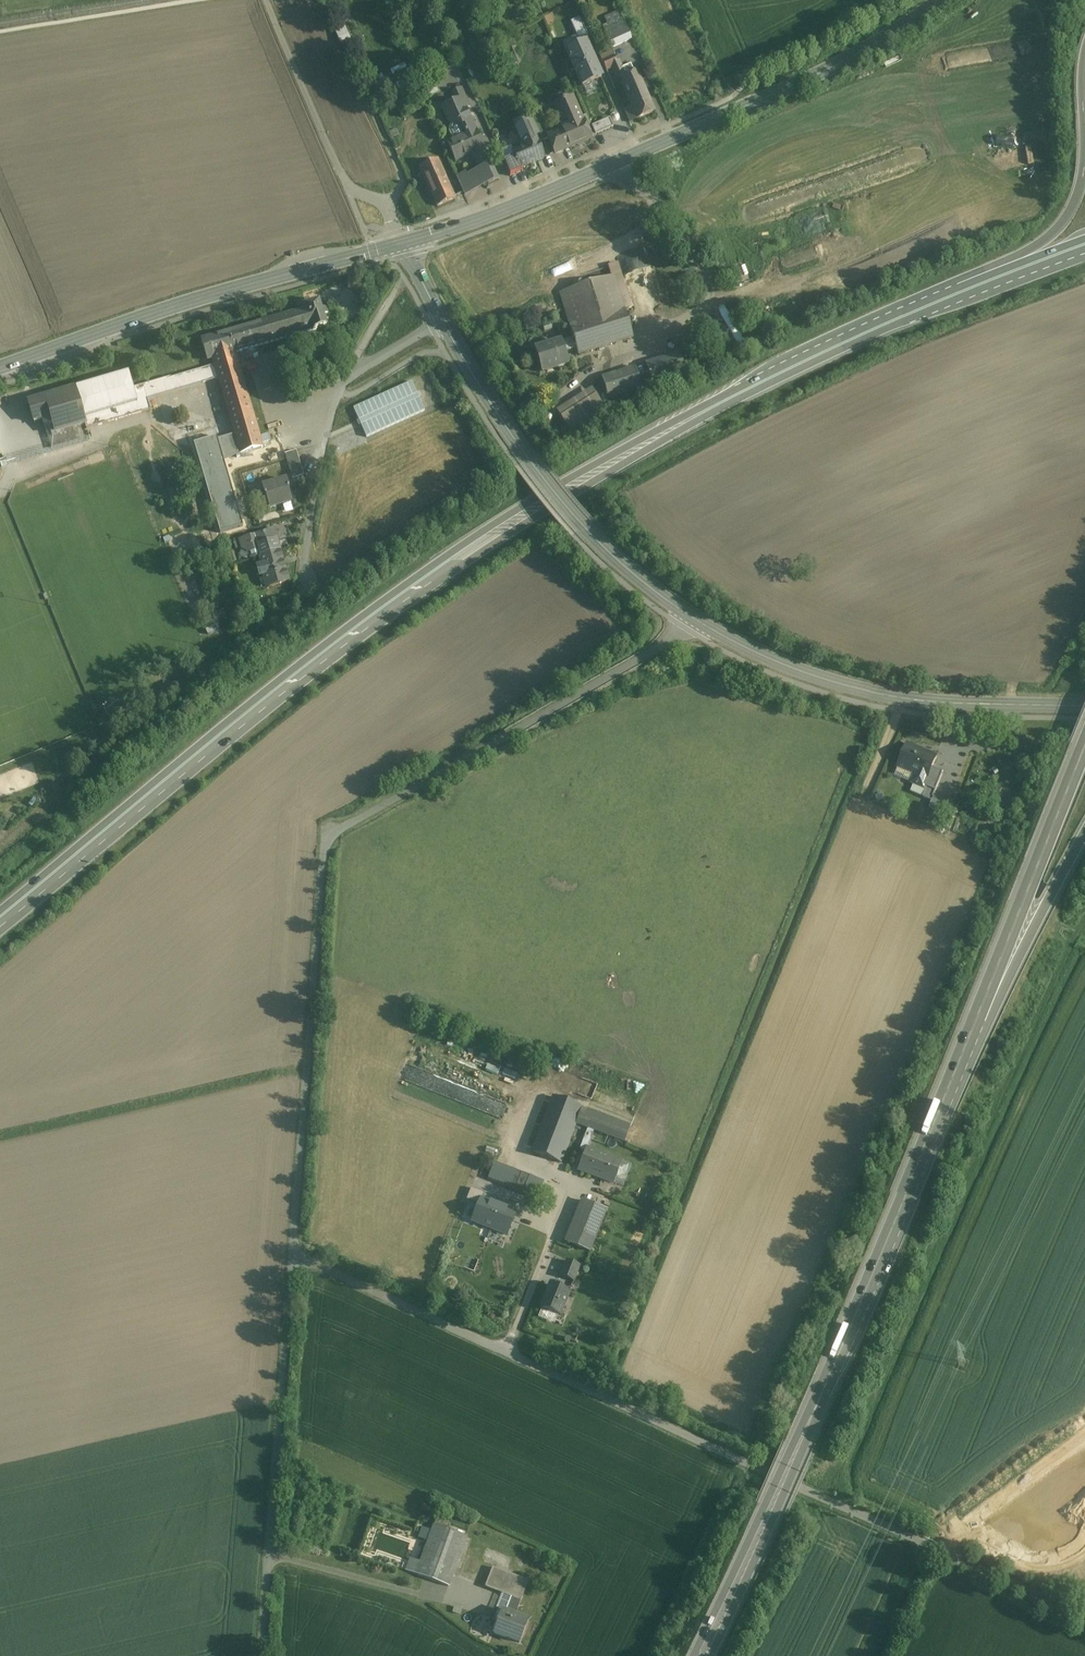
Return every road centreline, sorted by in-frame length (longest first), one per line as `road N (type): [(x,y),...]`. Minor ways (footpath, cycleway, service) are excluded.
road 1 (trunk): [(1010,271),(670,427),(461,555),(332,650),(0,923)]
road 2 (unclassified): [(293,1254),(1084,1616)]
road 3 (unclassified): [(699,626),(331,836),(322,861),(293,1254)]
road 4 (track): [(939,1549),(940,1529),(870,1492),(858,1469),(1016,1081),(1084,941)]
road 5 (trunk): [(958,1077),(703,1655)]
road 6 (tertiary): [(939,0),(787,88),(518,204),(404,242)]
road 7 (tertiary): [(404,242),(188,302),(0,366)]
road 8 (unclassified): [(293,1254),(259,1655)]
road 9 (residential): [(699,626),(776,665),(871,694),(968,705),(1084,703)]
road 10 (trunk): [(1084,753),(958,1077)]
road 11 (residential): [(443,324),(347,378),(322,453),(301,587)]
road 12 (residential): [(266,0),(338,167),(349,186),(388,210),(404,242)]
road 13 (trunk): [(958,1077),(1084,836)]
road 14 (track): [(452,1058),(528,1085),(531,1104),(512,1156),(503,1131),(429,1101)]
road 15 (residential): [(590,539),(527,463),(443,324)]
road 16 (residential): [(590,539),(699,626)]
road 17 (trunk): [(1084,179),(1057,231),(1010,271)]

